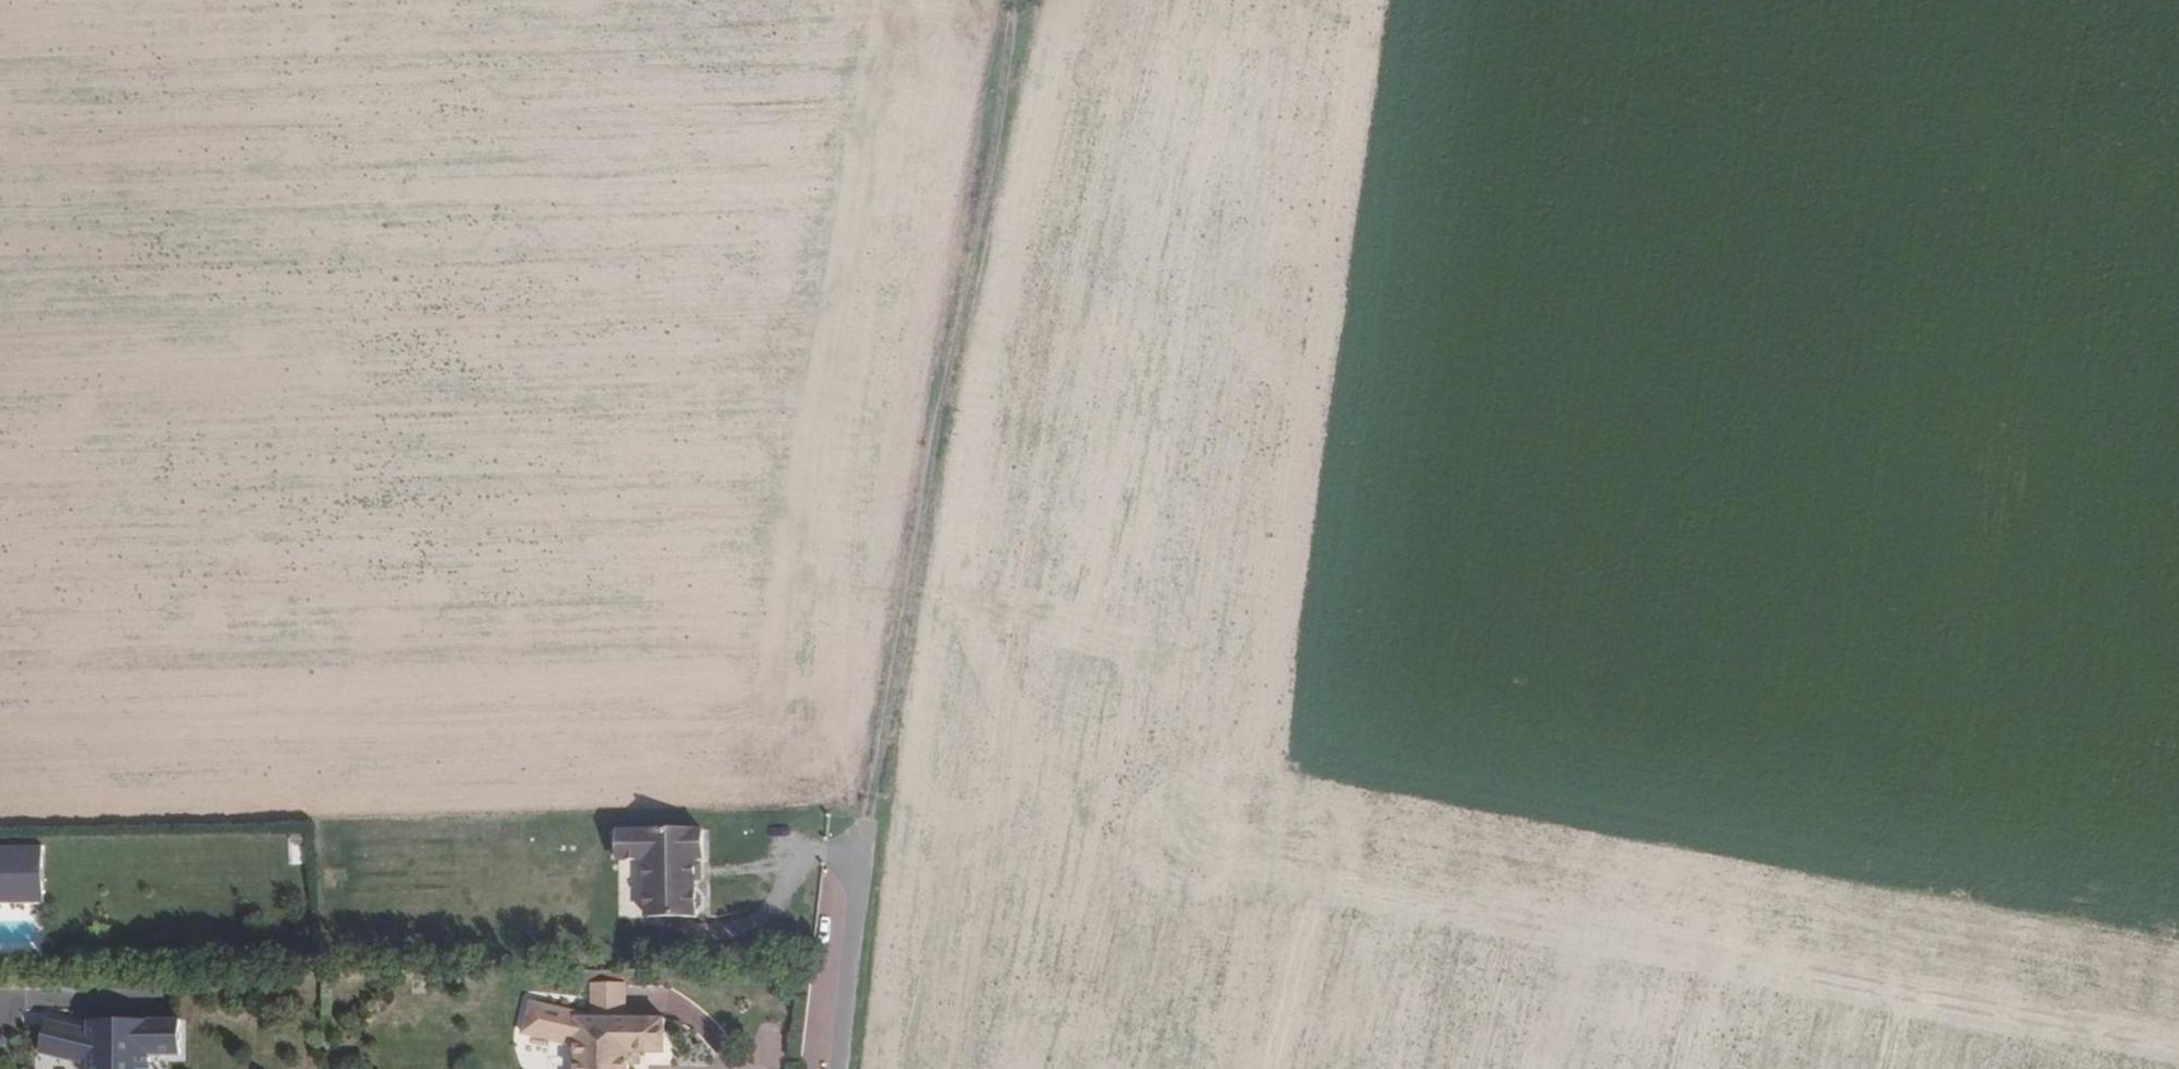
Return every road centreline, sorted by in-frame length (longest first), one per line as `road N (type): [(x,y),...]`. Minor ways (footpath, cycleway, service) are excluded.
road 1 (track): [(874,791),(906,549),(1016,0)]
road 2 (residential): [(839,1068),(874,791)]

